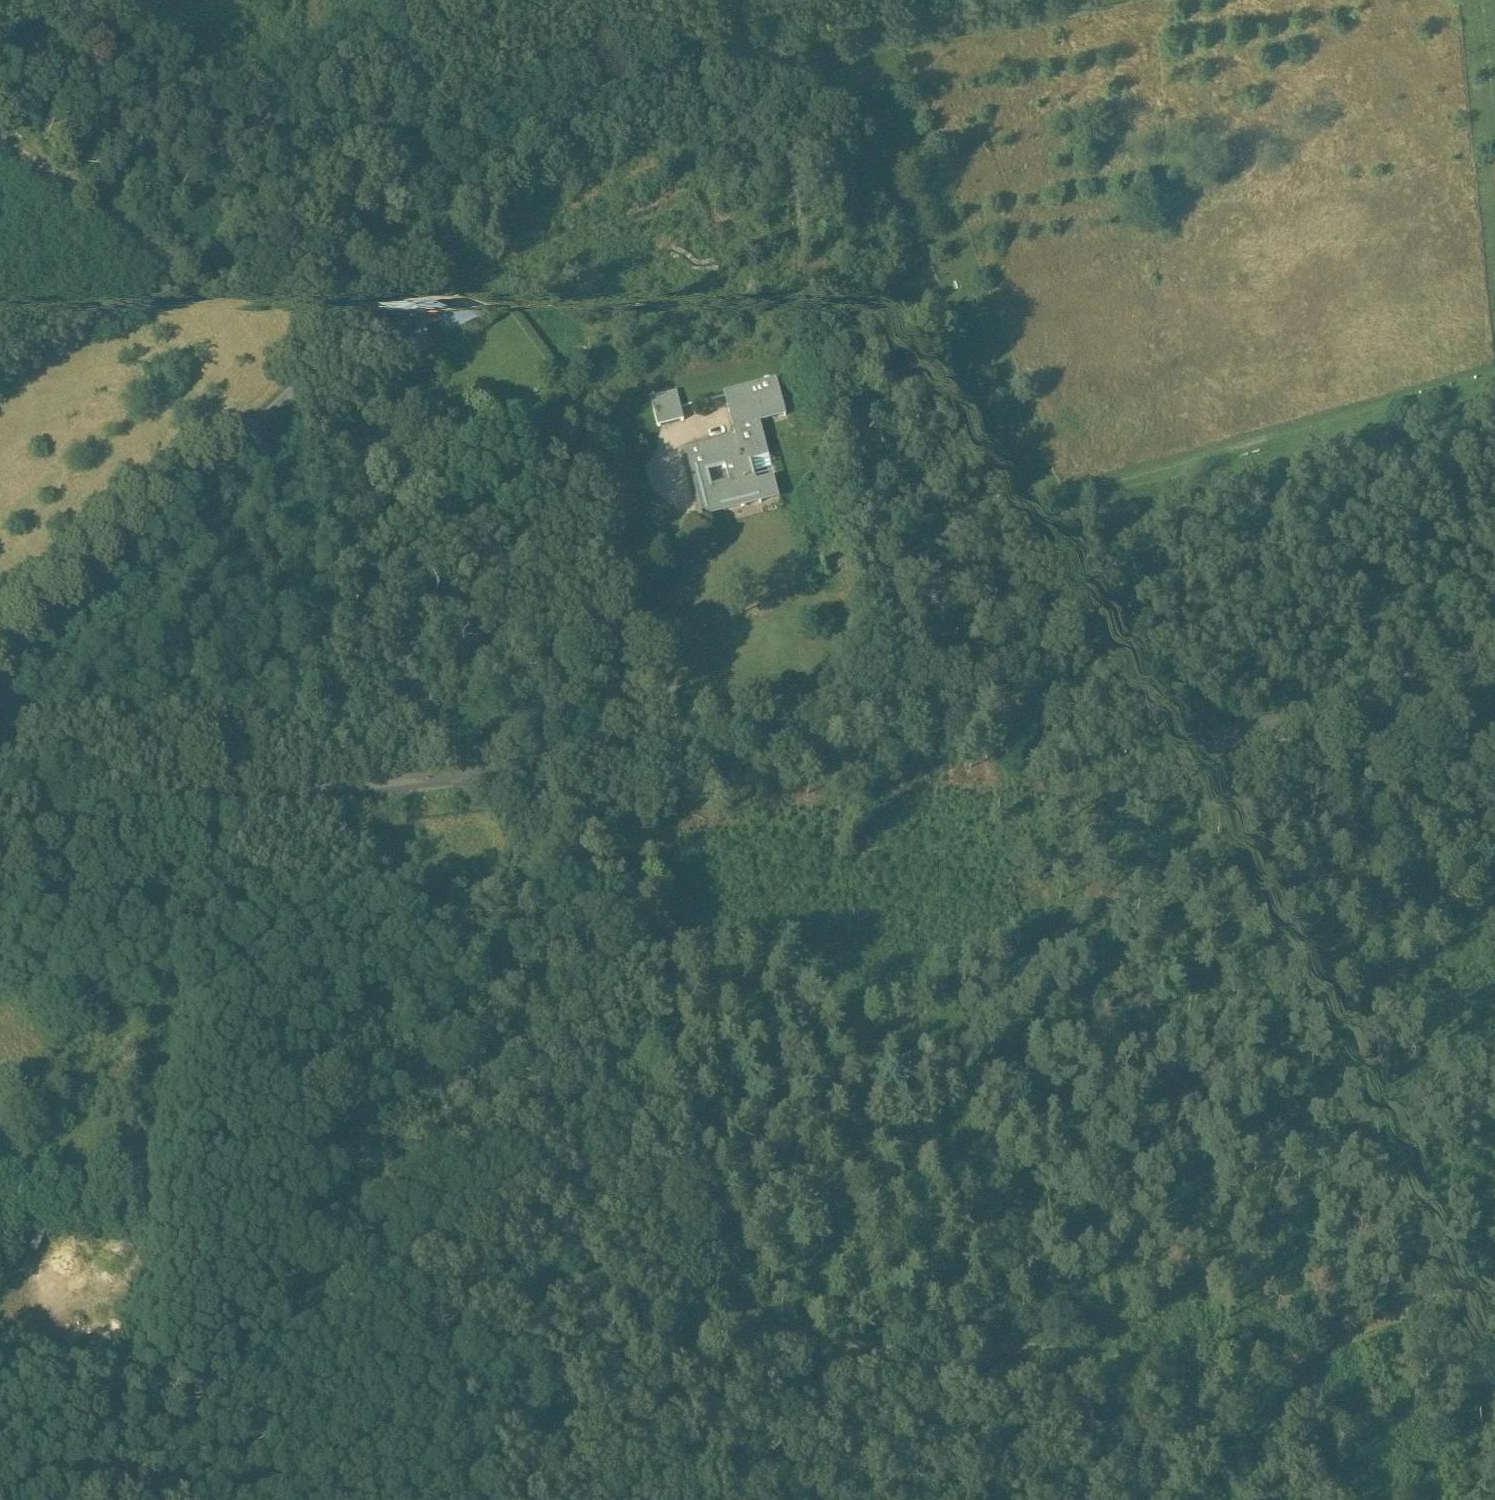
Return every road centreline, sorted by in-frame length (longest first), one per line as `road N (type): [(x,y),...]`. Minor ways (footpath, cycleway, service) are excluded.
road 1 (unclassified): [(1494,665),(1136,757),(949,791),(799,800),(168,880)]
road 2 (unclassified): [(0,140),(214,300),(274,358),(304,412),(281,477),(40,687),(0,744)]
road 3 (track): [(1107,0),(832,56)]
road 4 (residential): [(168,880),(0,912)]

